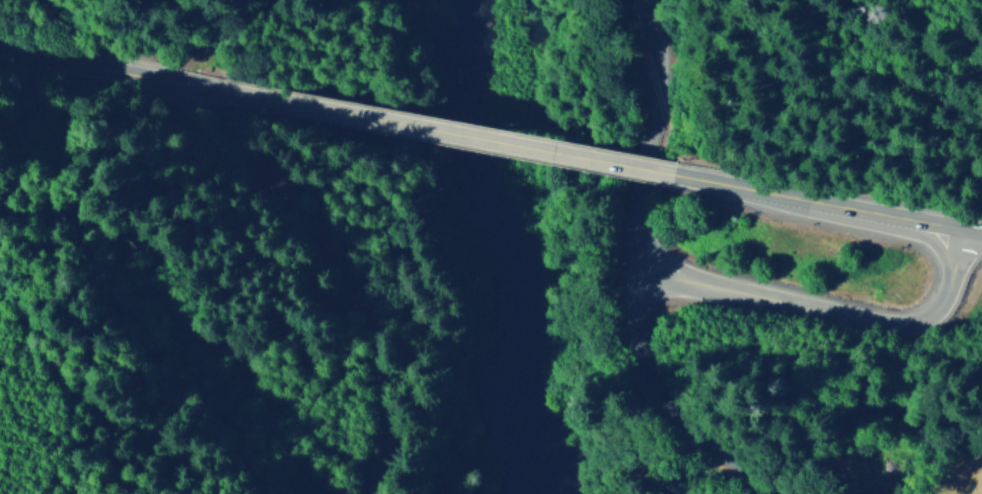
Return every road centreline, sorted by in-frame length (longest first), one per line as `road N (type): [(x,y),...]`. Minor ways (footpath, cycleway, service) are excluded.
road 1 (residential): [(367,493),(386,400),(369,308),(233,136),(214,86)]
road 2 (trunk): [(676,172),(242,91)]
road 3 (residential): [(761,493),(677,435),(658,407),(646,371),(643,272)]
road 4 (secondary): [(953,289),(928,320),(902,324),(719,286)]
road 5 (trunk): [(921,220),(676,172)]
road 6 (trunk): [(242,91),(0,40)]
road 7 (secondary): [(656,0),(667,67),(647,192)]
road 8 (secondary): [(719,286),(664,244),(647,192)]

